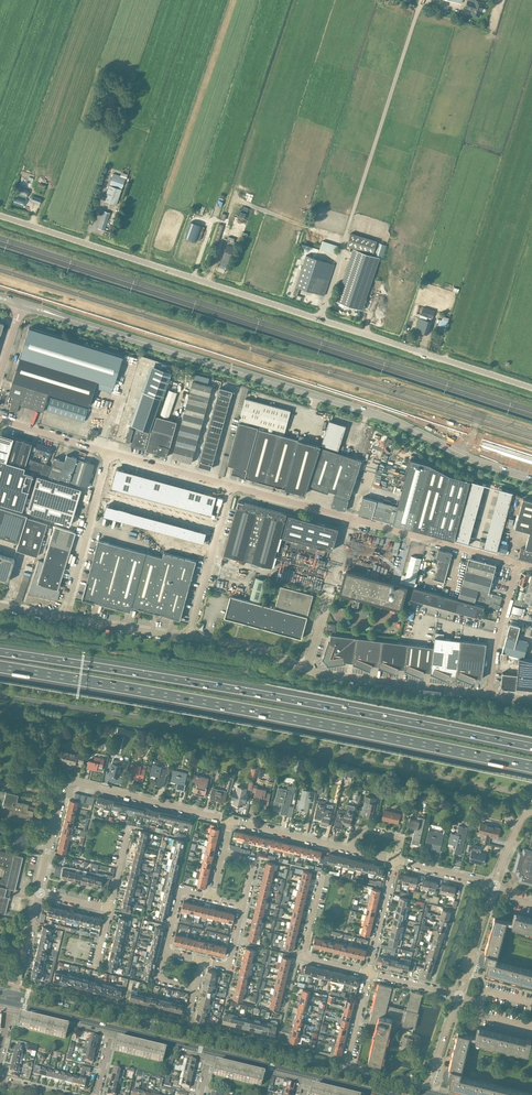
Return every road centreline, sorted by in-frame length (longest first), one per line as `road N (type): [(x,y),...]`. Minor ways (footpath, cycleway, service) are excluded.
road 1 (tertiary): [(531,387),(0,215)]
road 2 (motorway): [(0,667),(531,767)]
road 3 (motorway): [(531,747),(0,652)]
road 4 (secondary): [(531,478),(382,416),(22,304)]
road 5 (unclassified): [(517,565),(231,486)]
road 6 (residential): [(229,820),(68,784),(37,893)]
road 7 (unclassified): [(491,695),(305,670)]
road 8 (tertiary): [(186,1034),(14,993)]
road 9 (unclassified): [(65,619),(109,453)]
road 10 (tertiary): [(344,1073),(186,1034)]
road 11 (unclassified): [(189,637),(231,486)]
road 12 (unclassified): [(491,695),(517,565)]
road 13 (residential): [(353,851),(229,820)]
road 14 (unclassified): [(231,486),(109,453)]
road 15 (unclassified): [(189,637),(65,619)]
road 16 (unclassified): [(305,670),(260,648),(189,637)]

